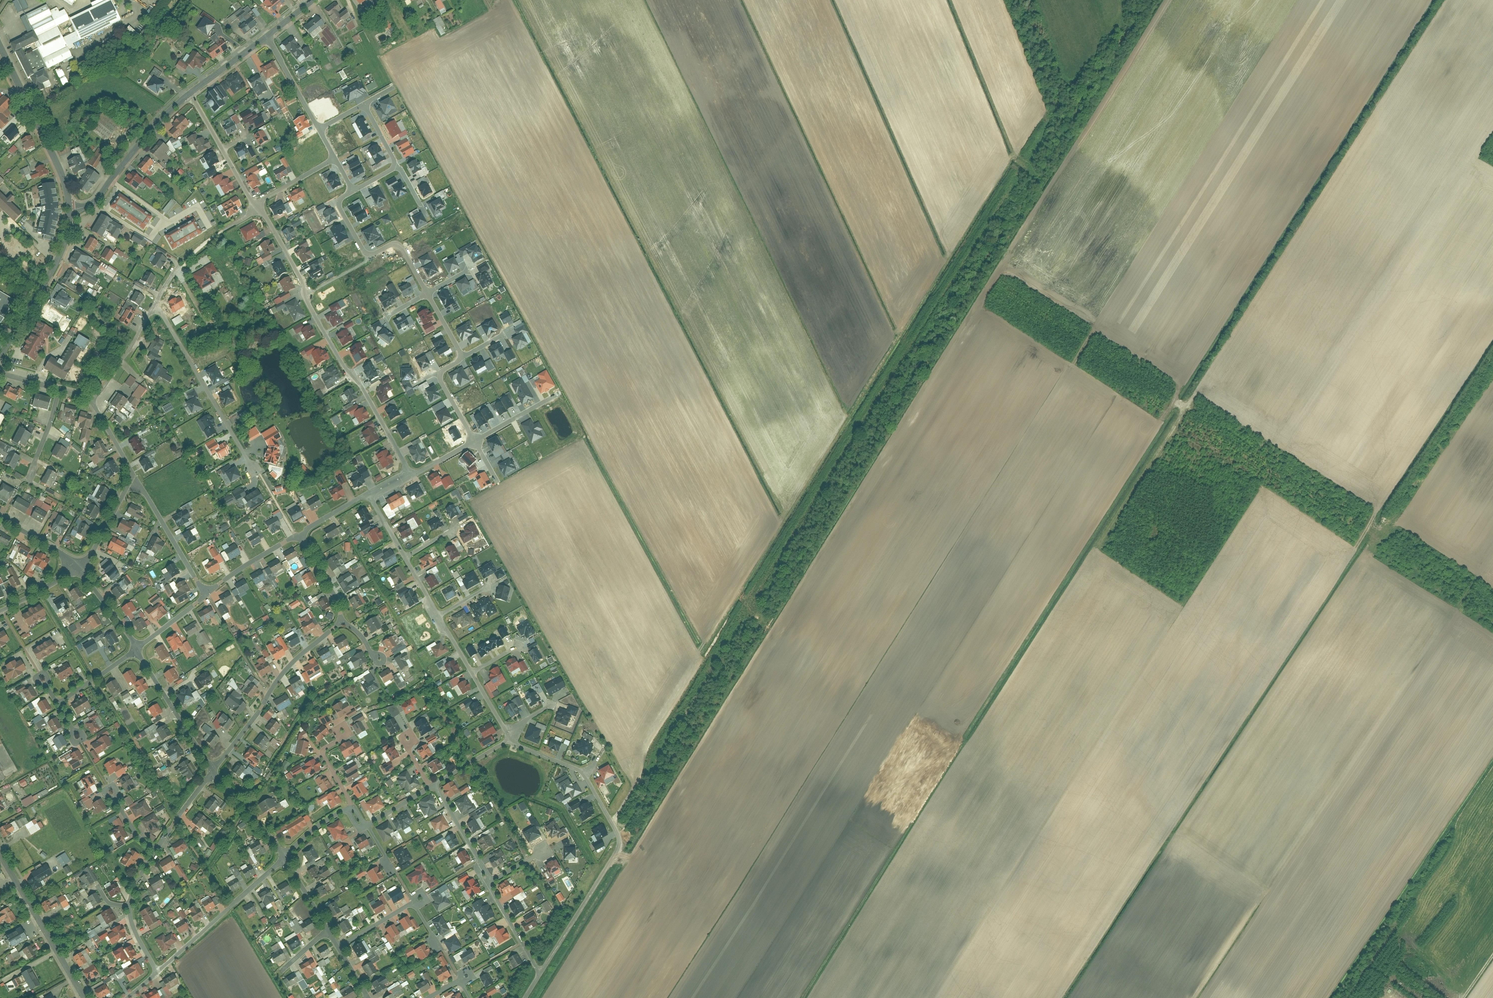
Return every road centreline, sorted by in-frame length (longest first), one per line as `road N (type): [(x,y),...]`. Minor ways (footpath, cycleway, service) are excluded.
road 1 (residential): [(258,207),(411,475)]
road 2 (residential): [(209,770),(282,667),(340,618)]
road 3 (residential): [(154,306),(261,475)]
road 4 (tertiary): [(2,51),(60,170),(69,210)]
road 5 (residential): [(69,210),(93,204),(190,94)]
road 6 (residential): [(157,973),(284,859)]
road 7 (tertiary): [(0,854),(85,997)]
road 8 (tertiary): [(0,358),(60,257),(69,210)]
road 9 (residential): [(353,192),(339,208),(363,252),(400,247),(427,293)]
road 10 (residential): [(540,974),(623,844)]
road 11 (residential): [(135,476),(205,593)]
road 12 (residential): [(190,94),(258,207)]

